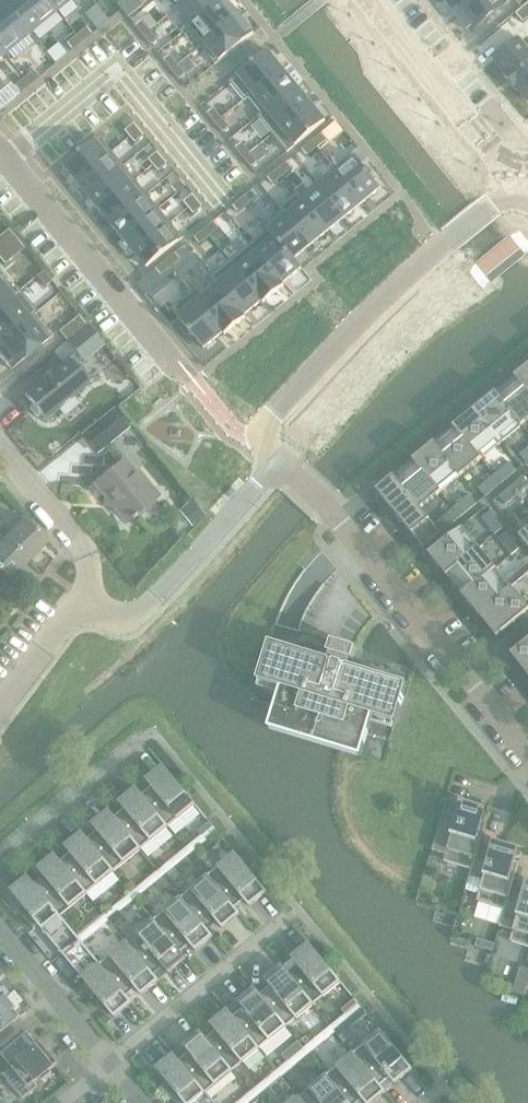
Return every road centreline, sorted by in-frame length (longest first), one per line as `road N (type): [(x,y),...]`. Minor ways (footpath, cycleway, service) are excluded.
road 1 (unclassified): [(257,434),(394,290),(523,184)]
road 2 (residential): [(0,706),(79,599),(88,574),(76,535),(0,447)]
road 3 (residential): [(0,150),(191,379)]
road 4 (residential): [(523,184),(373,0)]
road 5 (residential): [(107,1072),(275,928)]
road 6 (residential): [(325,503),(464,668)]
road 7 (residential): [(107,1072),(0,939)]
road 8 (residential): [(126,754),(0,859)]

